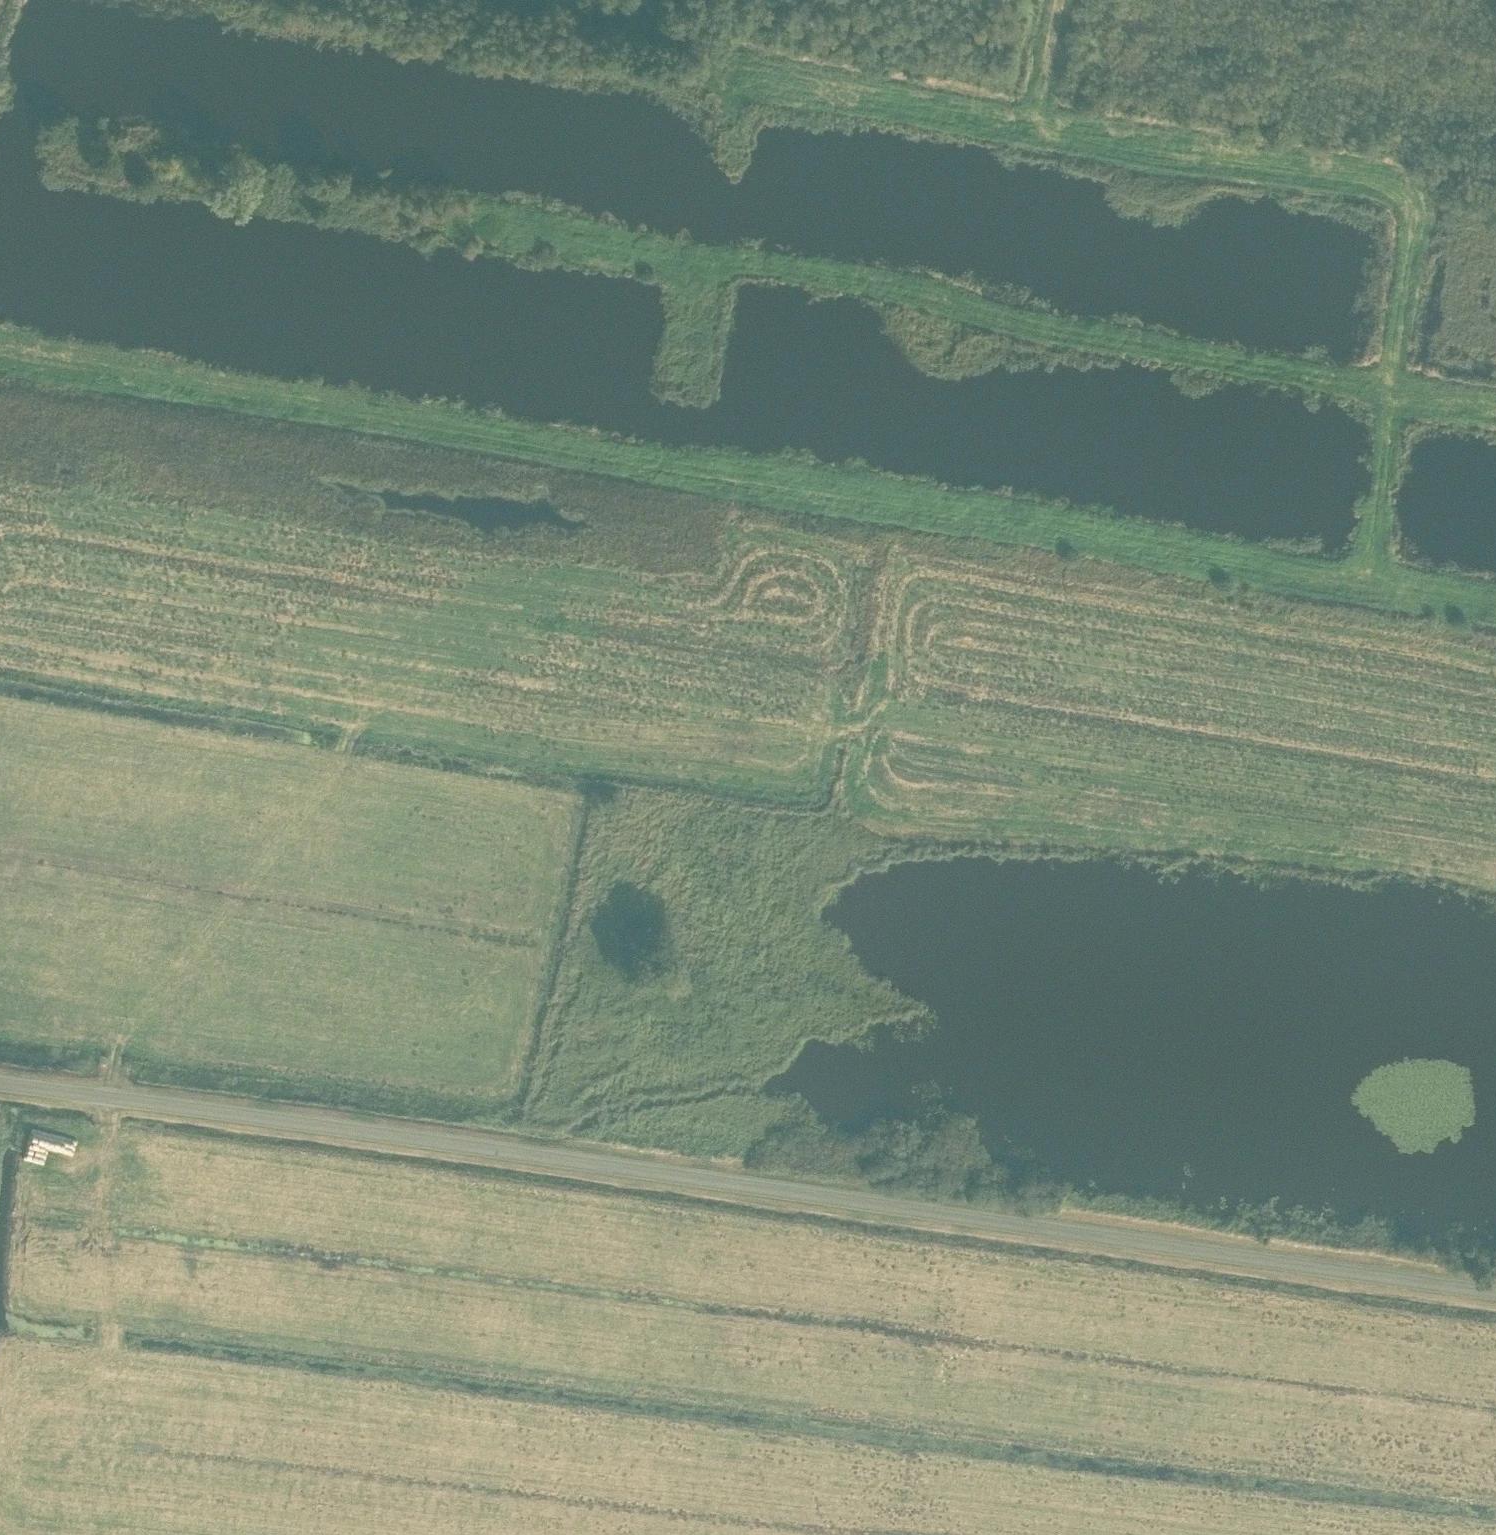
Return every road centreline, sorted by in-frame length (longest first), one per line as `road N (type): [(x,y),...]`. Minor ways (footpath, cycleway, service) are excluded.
road 1 (unclassified): [(1495,1296),(0,1082)]

